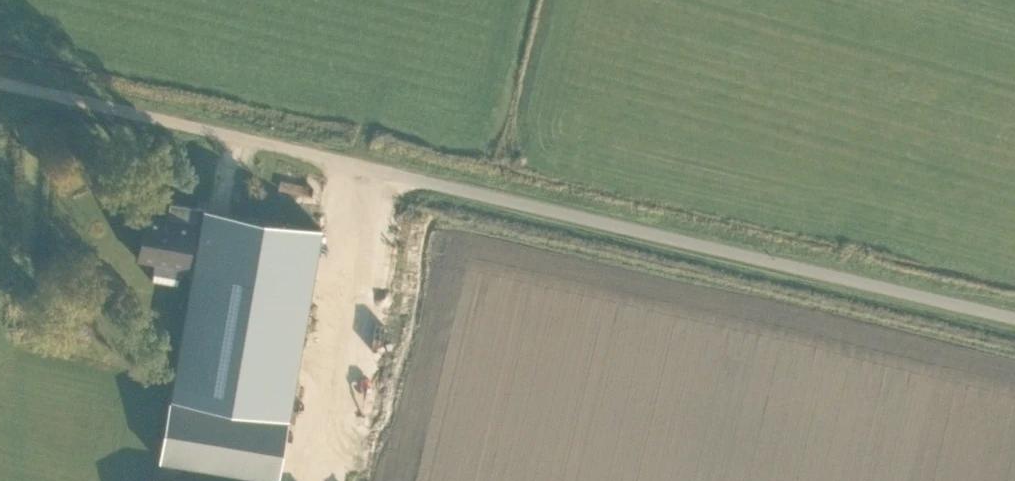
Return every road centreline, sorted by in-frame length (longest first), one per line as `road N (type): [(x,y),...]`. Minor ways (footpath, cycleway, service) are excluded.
road 1 (unclassified): [(1014,319),(0,77)]

